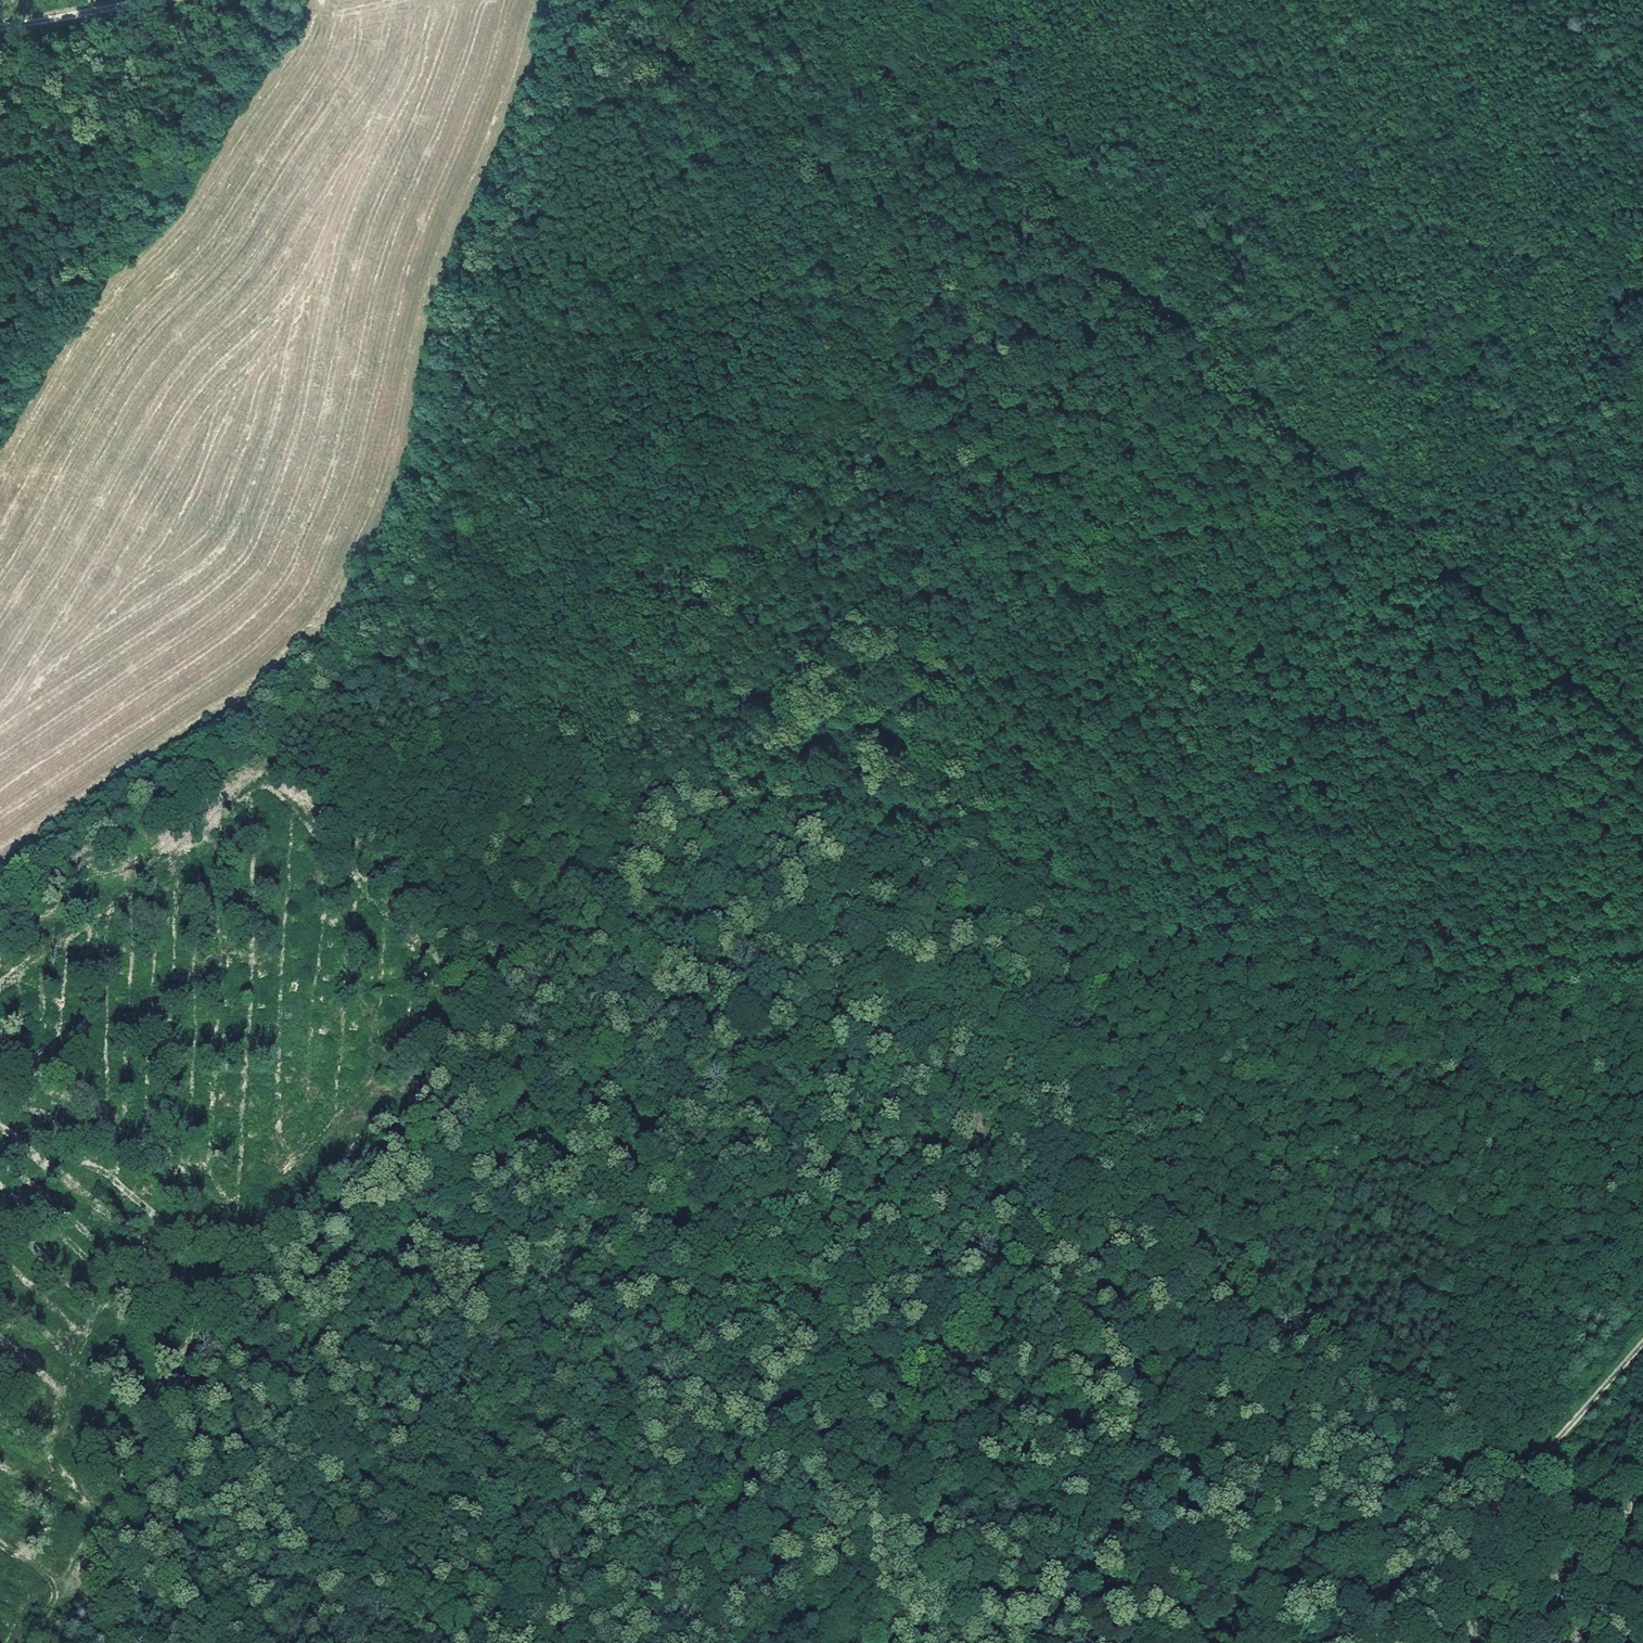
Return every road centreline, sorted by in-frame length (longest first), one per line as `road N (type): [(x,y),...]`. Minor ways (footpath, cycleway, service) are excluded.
road 1 (track): [(1642,1334),(1367,1642)]
road 2 (track): [(136,0),(0,25)]
road 3 (track): [(1517,1476),(1642,1456)]

